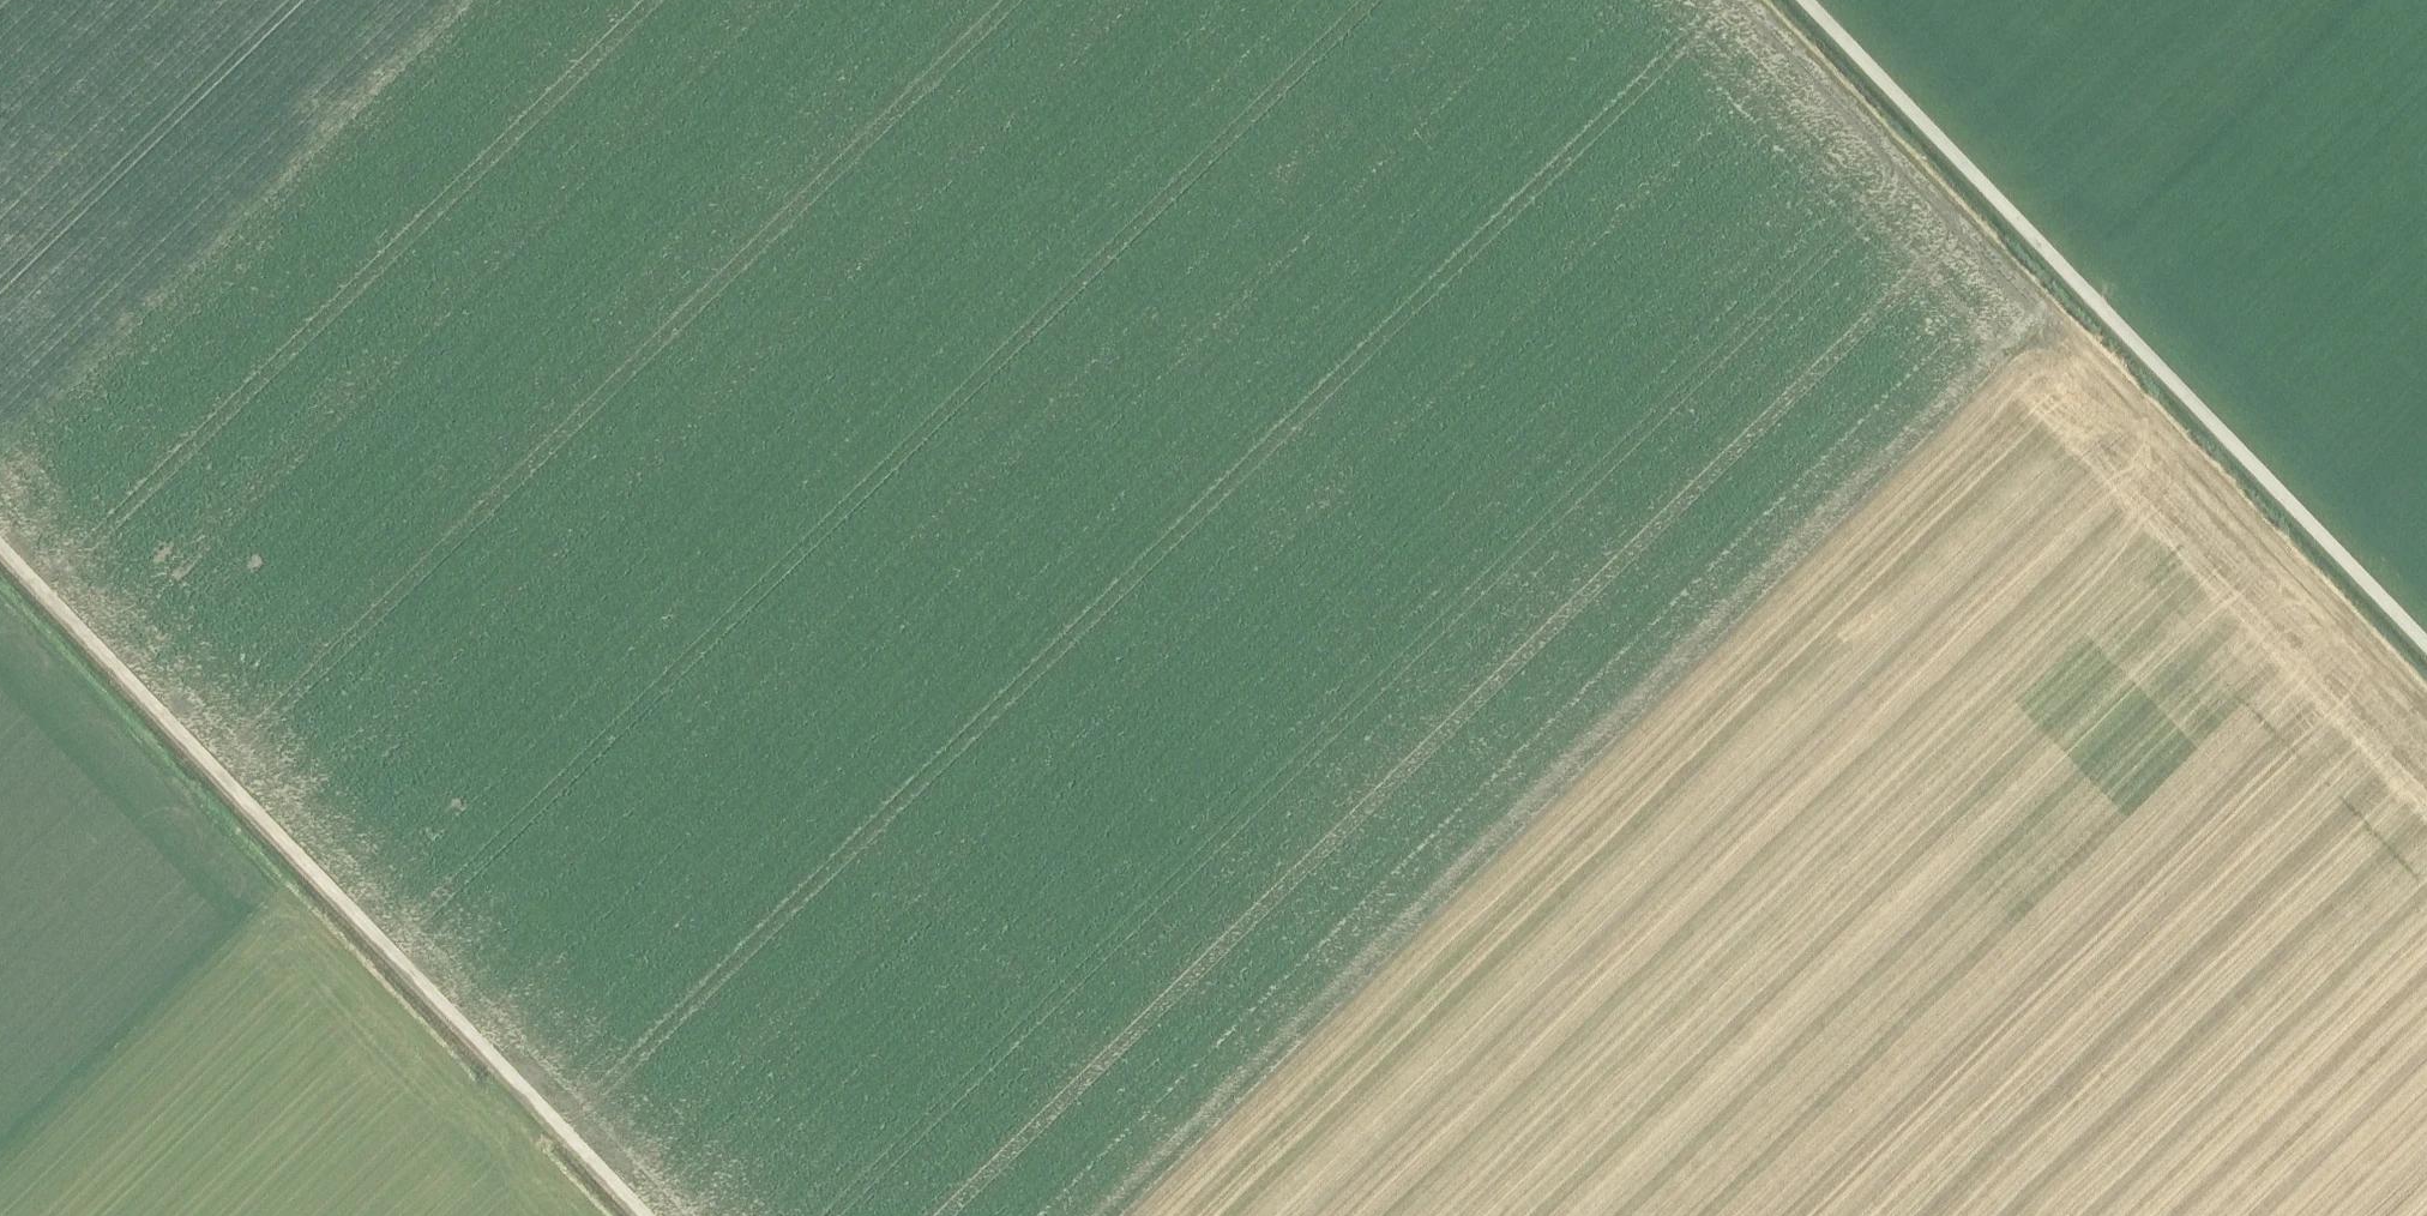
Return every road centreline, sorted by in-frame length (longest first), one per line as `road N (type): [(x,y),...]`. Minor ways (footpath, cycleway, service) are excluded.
road 1 (track): [(644,1215),(0,550)]

